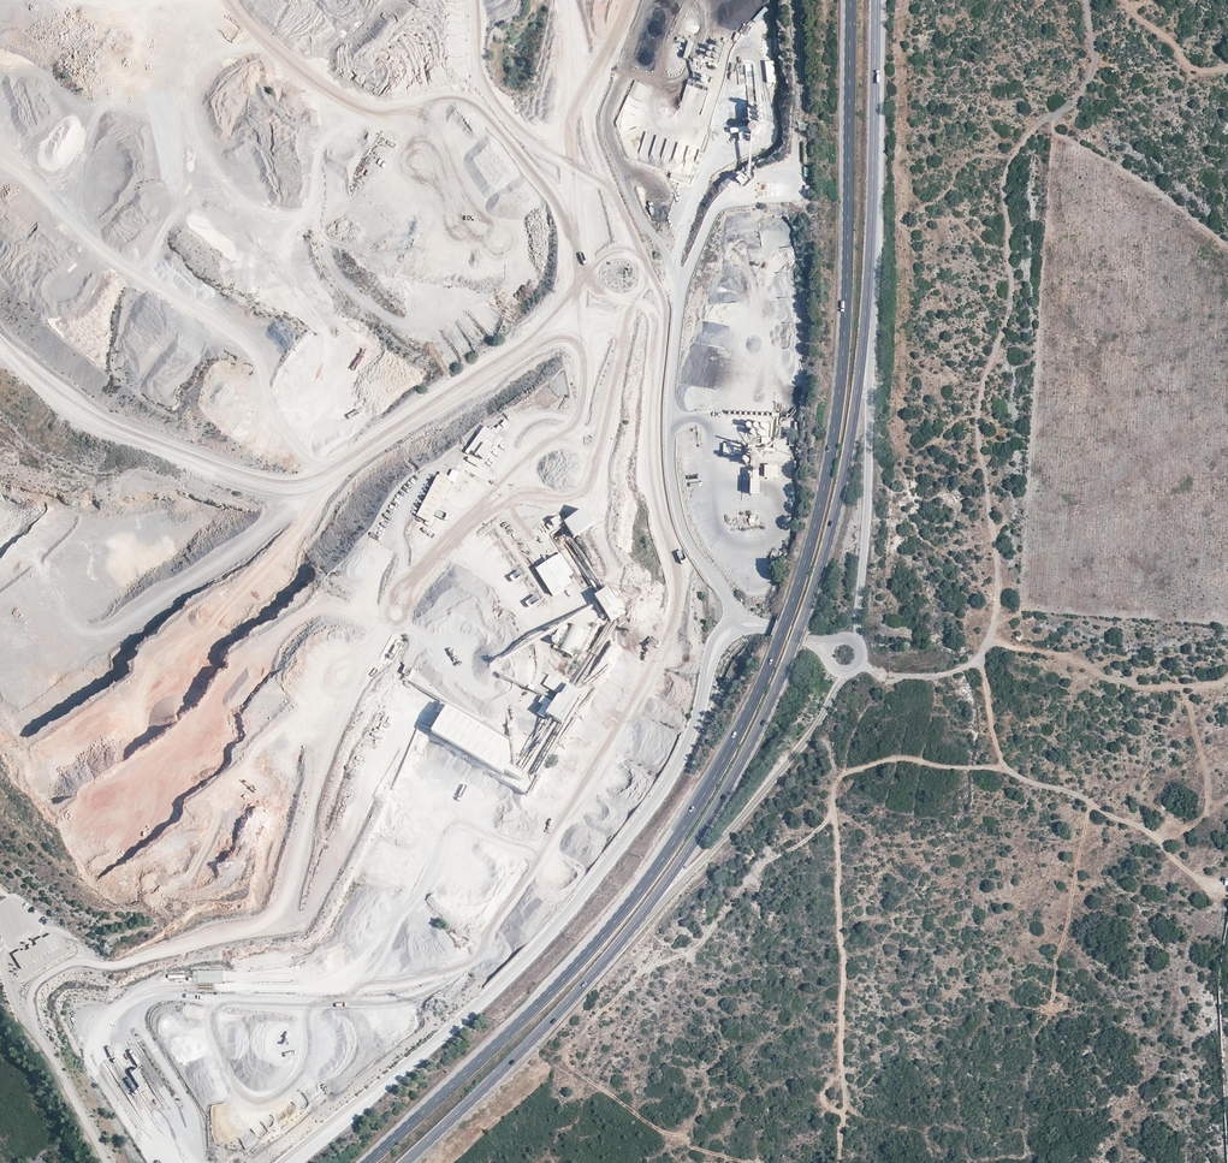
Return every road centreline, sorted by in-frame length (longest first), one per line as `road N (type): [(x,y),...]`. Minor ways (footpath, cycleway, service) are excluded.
road 1 (primary): [(851,0),(845,342),(835,423),(806,559),(752,706),(680,834),(628,905),(534,1009),(367,1162)]
road 2 (track): [(860,663),(892,677),(933,678),(978,661),(988,643),(998,574),(978,418),(1011,301),(1004,181),(1029,136),(1073,102),(1092,75),(1087,0)]
road 3 (primary): [(642,916),(733,775),(795,647),(841,497),(867,317)]
road 4 (track): [(833,810),(811,837),(759,867),(694,952),(642,972),(567,1049),(572,1069),(647,1123),(682,1135),(695,1149),(750,1162)]
road 5 (track): [(1006,765),(894,758),(848,773),(833,792),(846,958),(841,1162)]
road 6 (unclassified): [(708,671),(681,756),(576,906),(505,980),(382,1085)]
road 7 (track): [(978,661),(997,749),(1016,776),(1080,796),(1149,833),(1219,890)]
road 8 (primary): [(403,1162),(548,1023),(642,916)]
road 9 (unclassified): [(860,646),(867,317)]
road 10 (unclassified): [(642,916),(758,798),(851,671)]
road 11 (primary): [(867,317),(875,0)]
road 12 (track): [(1227,679),(1147,686),(1065,655),(989,640)]
road 13 (track): [(1092,804),(1050,1010)]
road 14 (track): [(1178,686),(1207,779),(1205,816)]
road 15 (unclassified): [(382,1085),(276,1162)]

